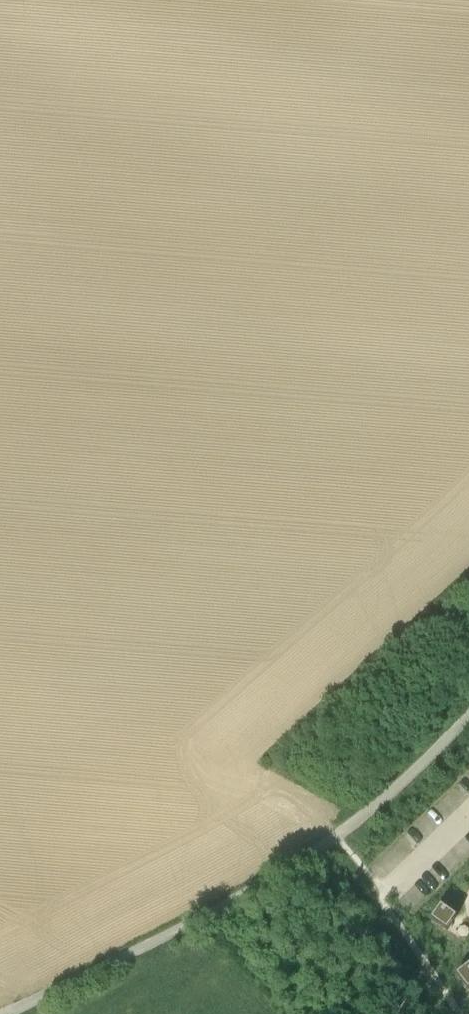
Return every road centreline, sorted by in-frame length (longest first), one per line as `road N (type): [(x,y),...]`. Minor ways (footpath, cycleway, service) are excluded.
road 1 (unclassified): [(5,1013),(282,870),(352,823),(468,721)]

